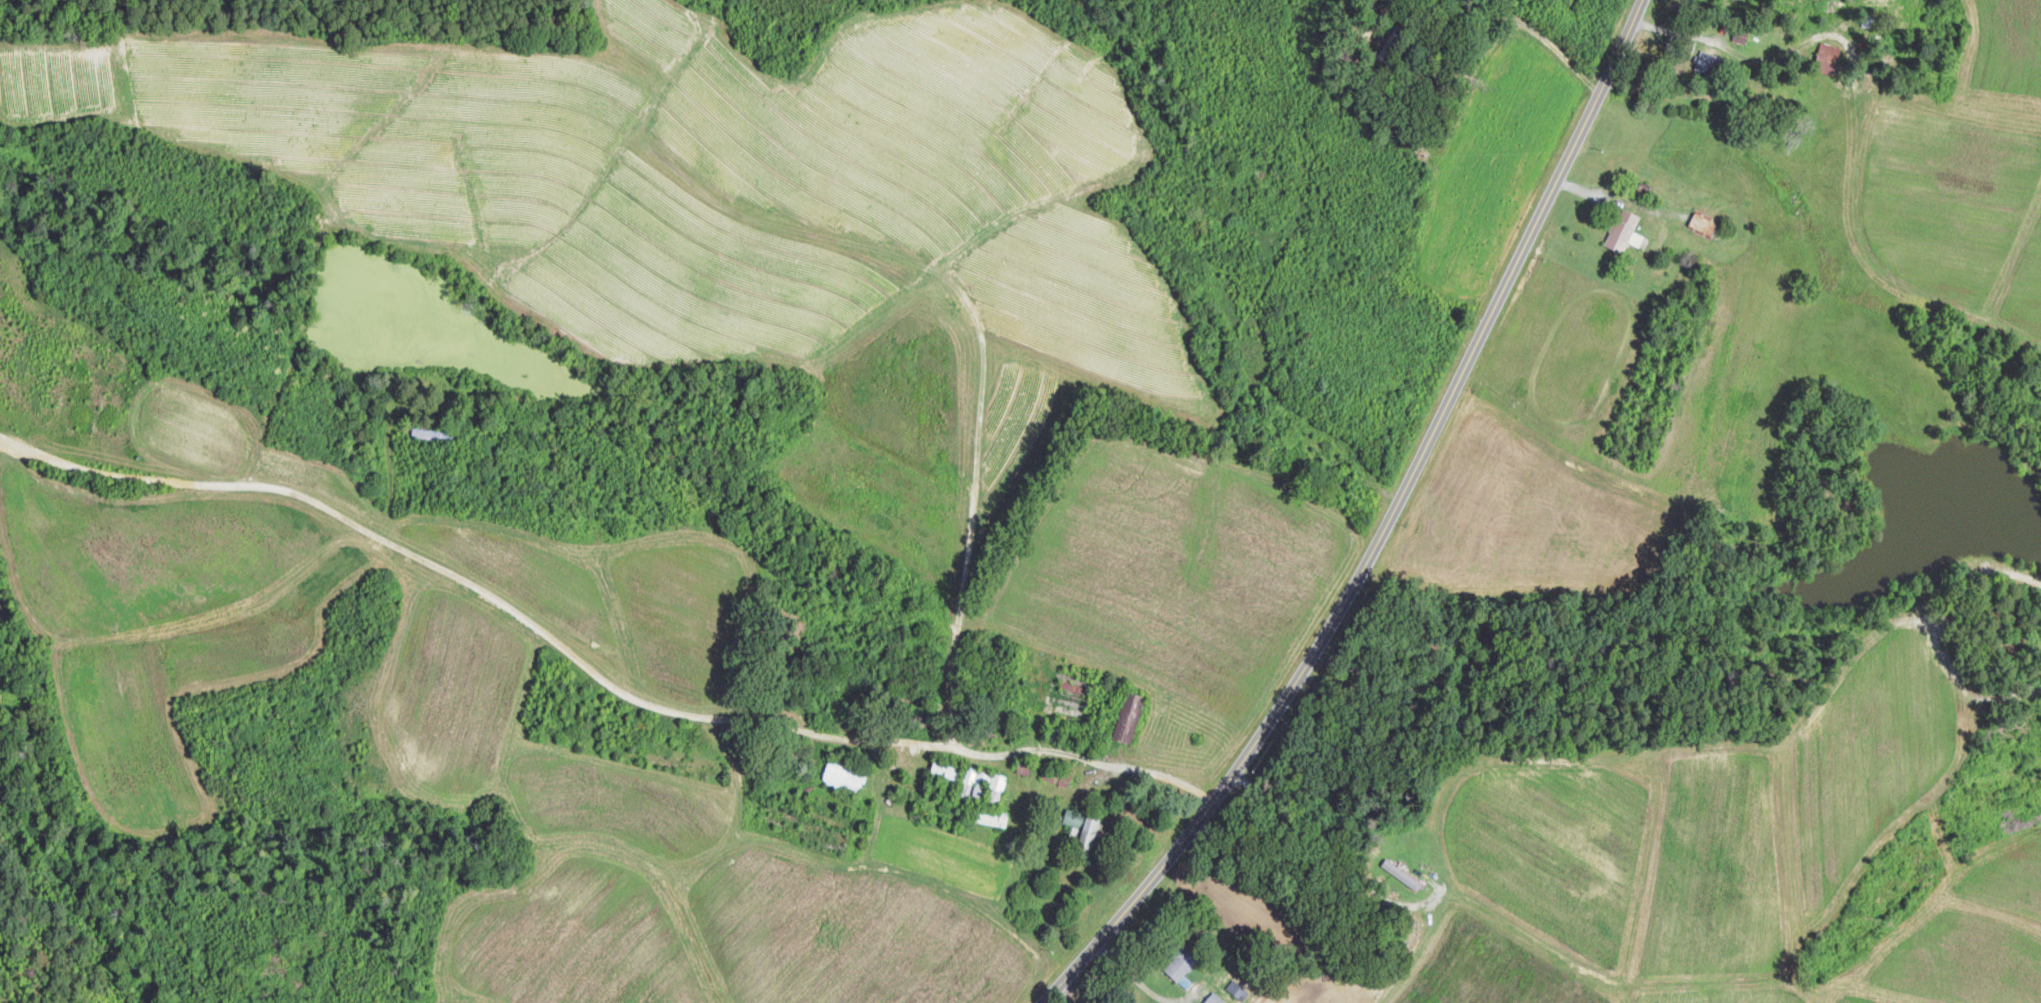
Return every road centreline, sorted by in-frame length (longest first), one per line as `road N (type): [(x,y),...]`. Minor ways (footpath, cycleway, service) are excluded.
road 1 (tertiary): [(1041,1002),(1236,769),(1522,264),(1642,0)]

